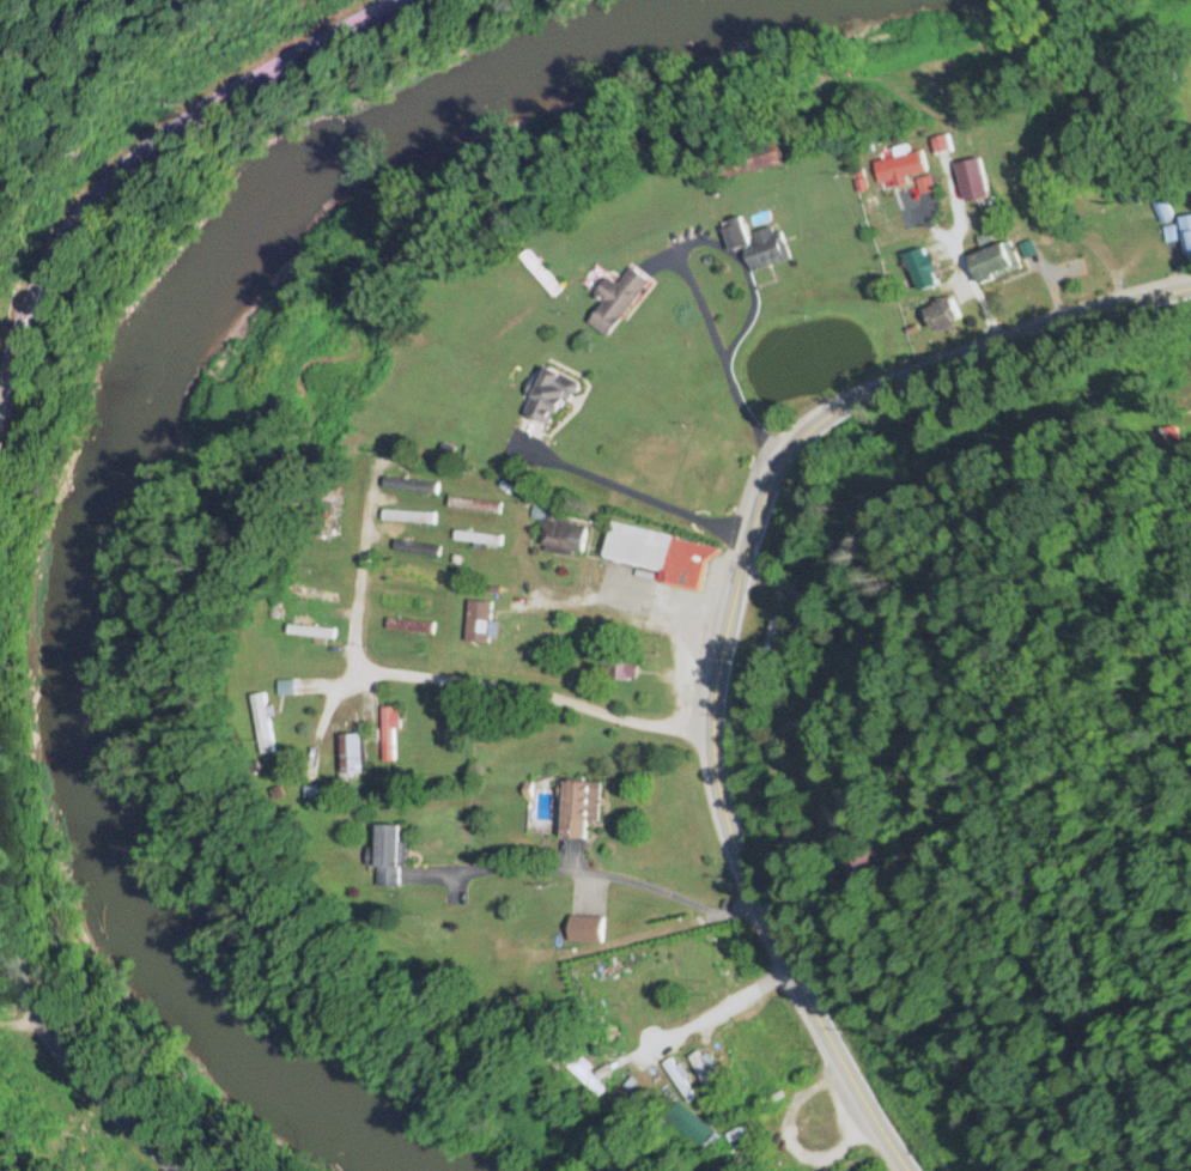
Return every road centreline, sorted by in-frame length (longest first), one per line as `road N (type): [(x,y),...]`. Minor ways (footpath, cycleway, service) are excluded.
road 1 (primary): [(903,1170),(753,905),(717,797),(711,708),(747,544),(785,451),(827,417),(999,347),(1190,291)]
road 2 (secondary): [(0,437),(23,357),(109,187),(206,99),(392,0)]
road 3 (residential): [(785,451),(754,425),(728,377),(727,356),(747,317),(741,263),(712,238),(663,250)]
road 4 (secondary): [(176,1170),(45,1032),(0,949)]
road 5 (residential): [(747,544),(549,466)]
road 6 (residential): [(790,971),(631,1060)]

